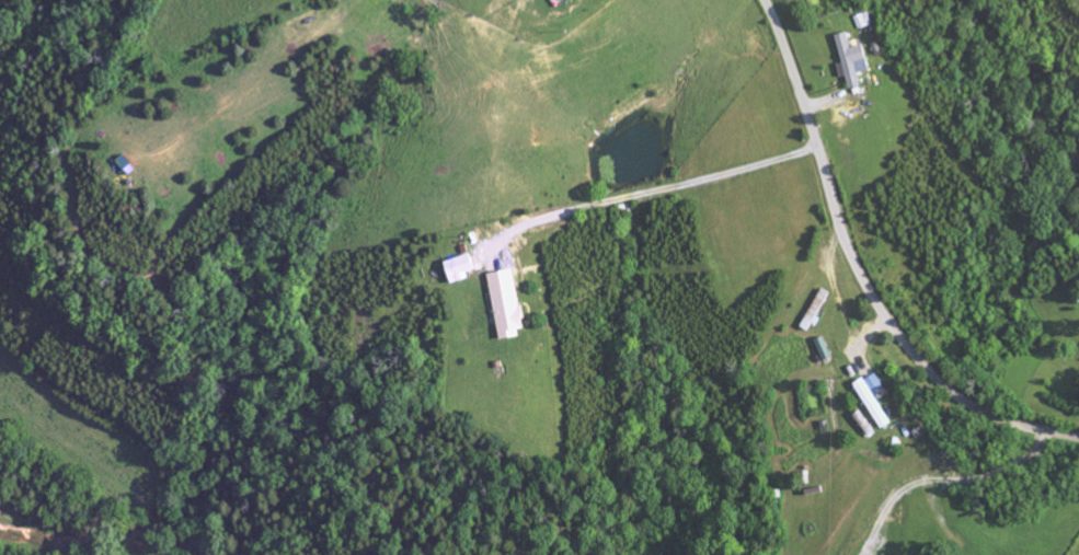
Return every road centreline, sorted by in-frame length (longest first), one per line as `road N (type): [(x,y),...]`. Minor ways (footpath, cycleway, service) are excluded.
road 1 (residential): [(1078,441),(1006,425),(967,405),(886,317),(852,257),(765,0)]

